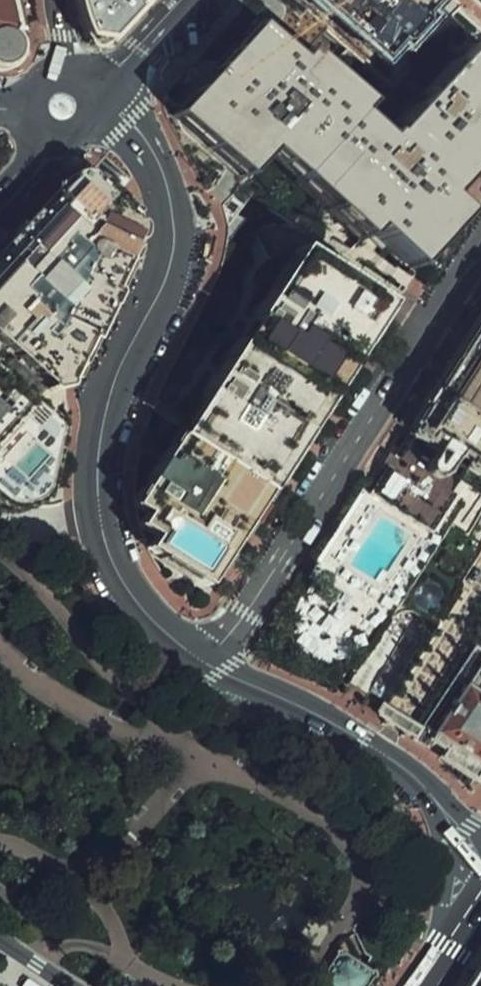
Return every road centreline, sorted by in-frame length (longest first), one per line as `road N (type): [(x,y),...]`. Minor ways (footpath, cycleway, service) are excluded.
road 1 (residential): [(99,115),(146,149),(163,176),(173,241),(112,396),(102,442),(102,520),(110,554),(147,615),(205,659)]
road 2 (residential): [(205,659),(480,248)]
road 3 (residential): [(205,659),(380,751),(421,782),(480,870)]
road 4 (tertiary): [(95,88),(180,0)]

